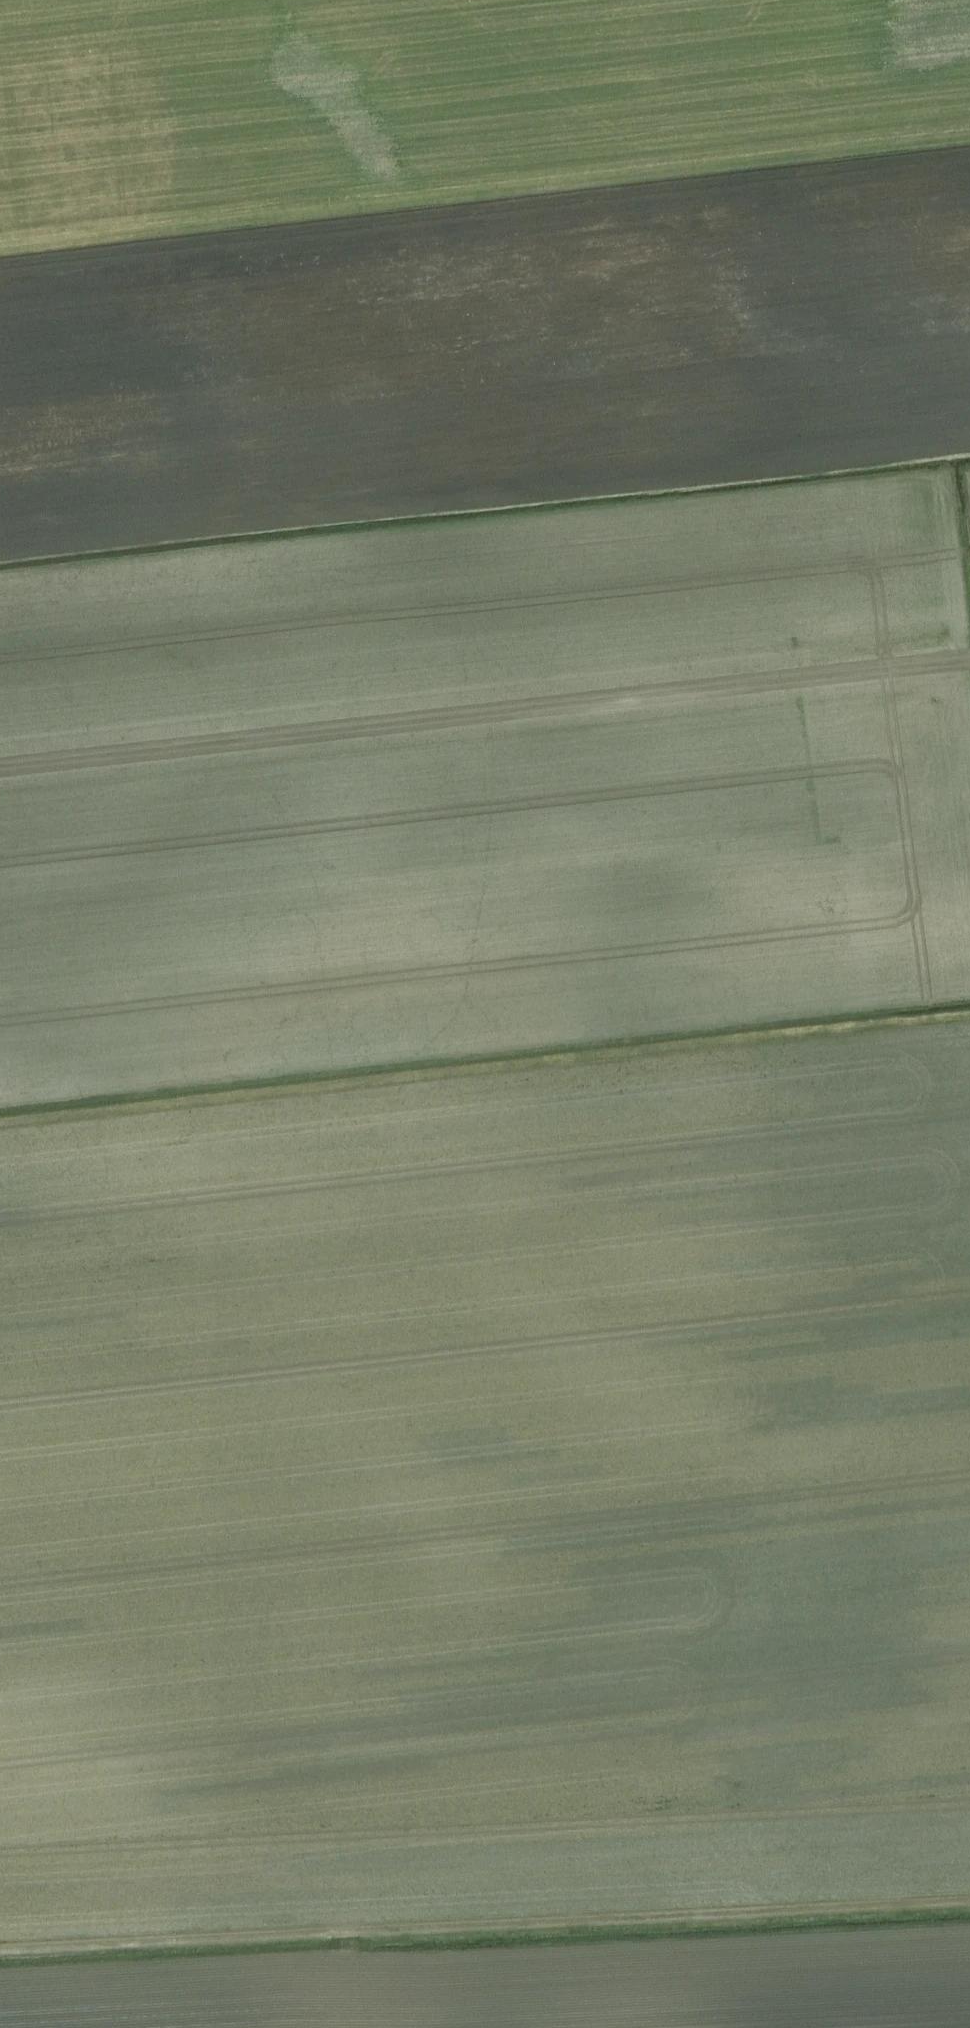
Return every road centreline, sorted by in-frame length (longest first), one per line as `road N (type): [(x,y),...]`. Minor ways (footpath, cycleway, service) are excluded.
road 1 (track): [(969,659),(0,771)]
road 2 (track): [(0,1955),(969,1904)]

